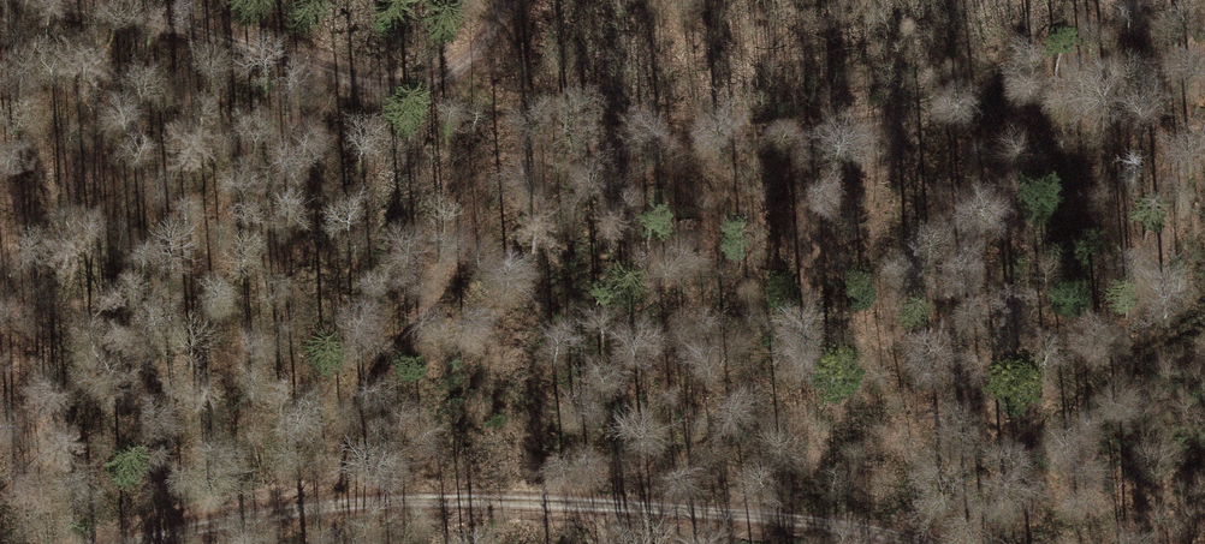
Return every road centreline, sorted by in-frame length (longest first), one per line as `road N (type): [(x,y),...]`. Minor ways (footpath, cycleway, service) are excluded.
road 1 (track): [(418,0),(440,81),(659,126),(781,128),(945,98),(1040,54),(1204,2)]
road 2 (track): [(935,543),(806,514),(356,499),(113,543)]
road 3 (track): [(65,0),(146,15),(386,93),(440,81),(498,27),(505,0)]

